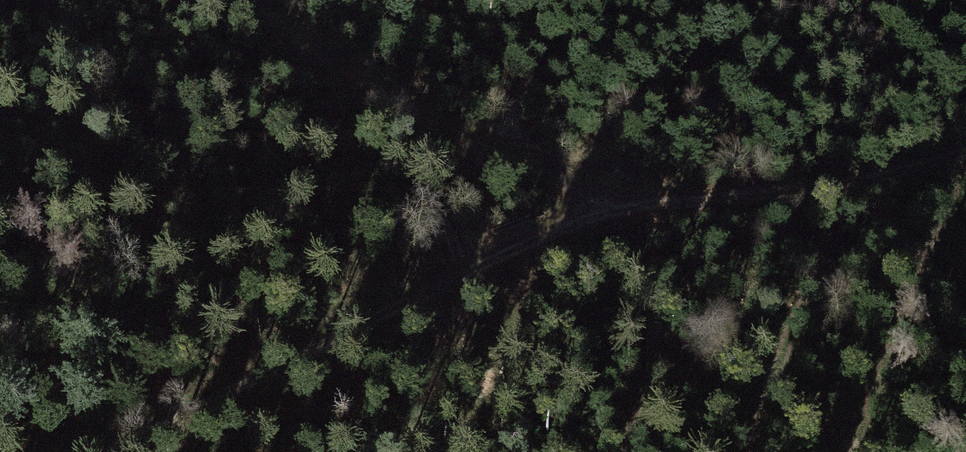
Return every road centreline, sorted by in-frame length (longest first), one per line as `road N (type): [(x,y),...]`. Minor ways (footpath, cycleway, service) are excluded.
road 1 (track): [(86,451),(377,287),(636,208)]
road 2 (track): [(248,0),(493,161),(636,208)]
road 3 (track): [(636,208),(812,194),(965,159)]

